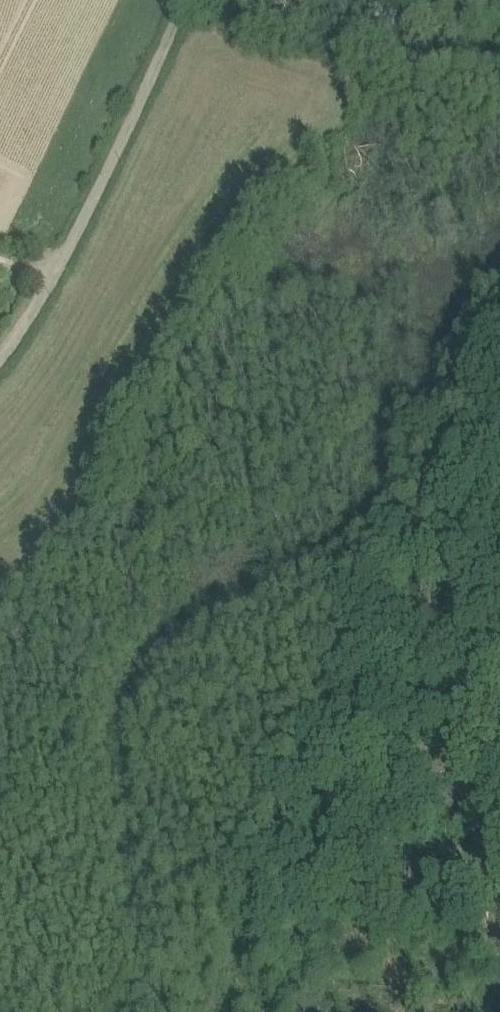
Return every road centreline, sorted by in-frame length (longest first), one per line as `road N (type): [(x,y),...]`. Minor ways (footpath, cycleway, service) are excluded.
road 1 (track): [(0,362),(71,264),(181,0)]

